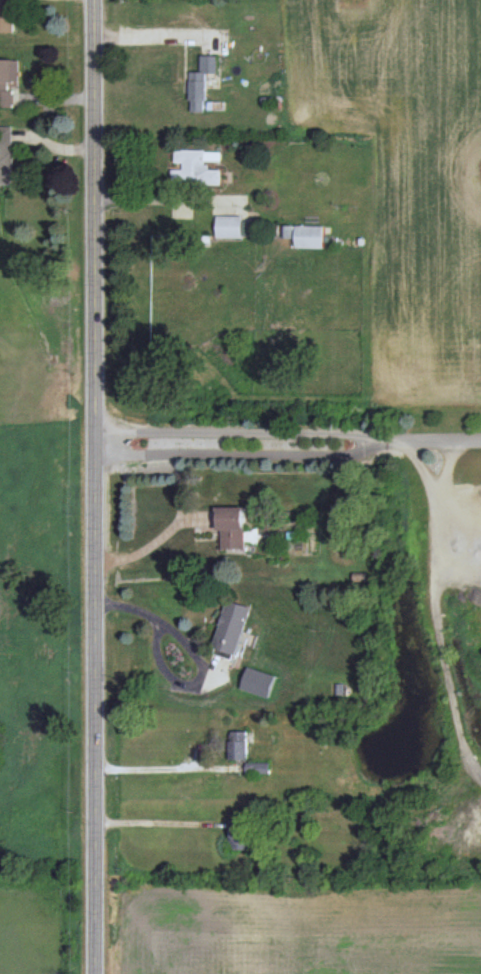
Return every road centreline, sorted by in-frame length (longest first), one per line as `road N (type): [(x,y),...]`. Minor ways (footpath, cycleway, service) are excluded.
road 1 (secondary): [(97,0),(98,973)]

